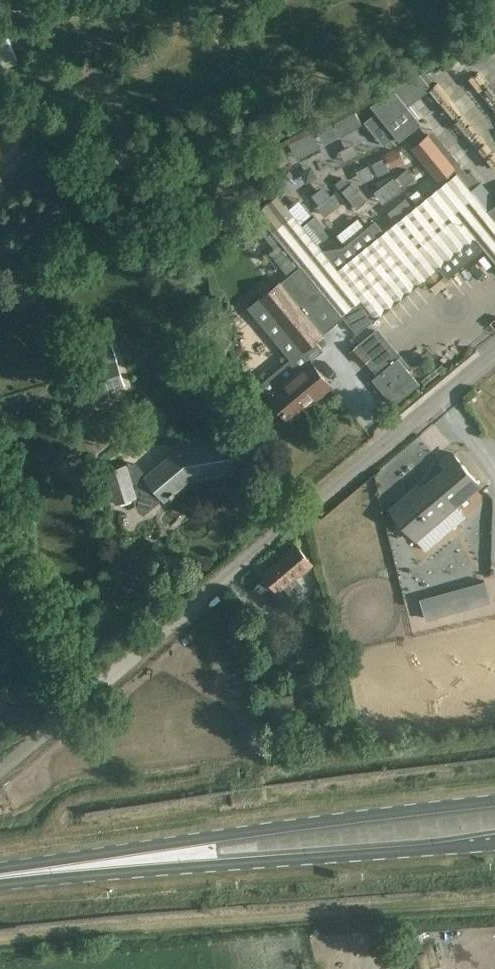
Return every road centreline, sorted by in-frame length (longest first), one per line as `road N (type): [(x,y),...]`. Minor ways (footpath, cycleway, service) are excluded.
road 1 (unclassified): [(0,770),(494,354)]
road 2 (primary): [(494,803),(229,837),(104,867)]
road 3 (primary): [(104,867),(494,842)]
road 4 (track): [(0,480),(81,704)]

